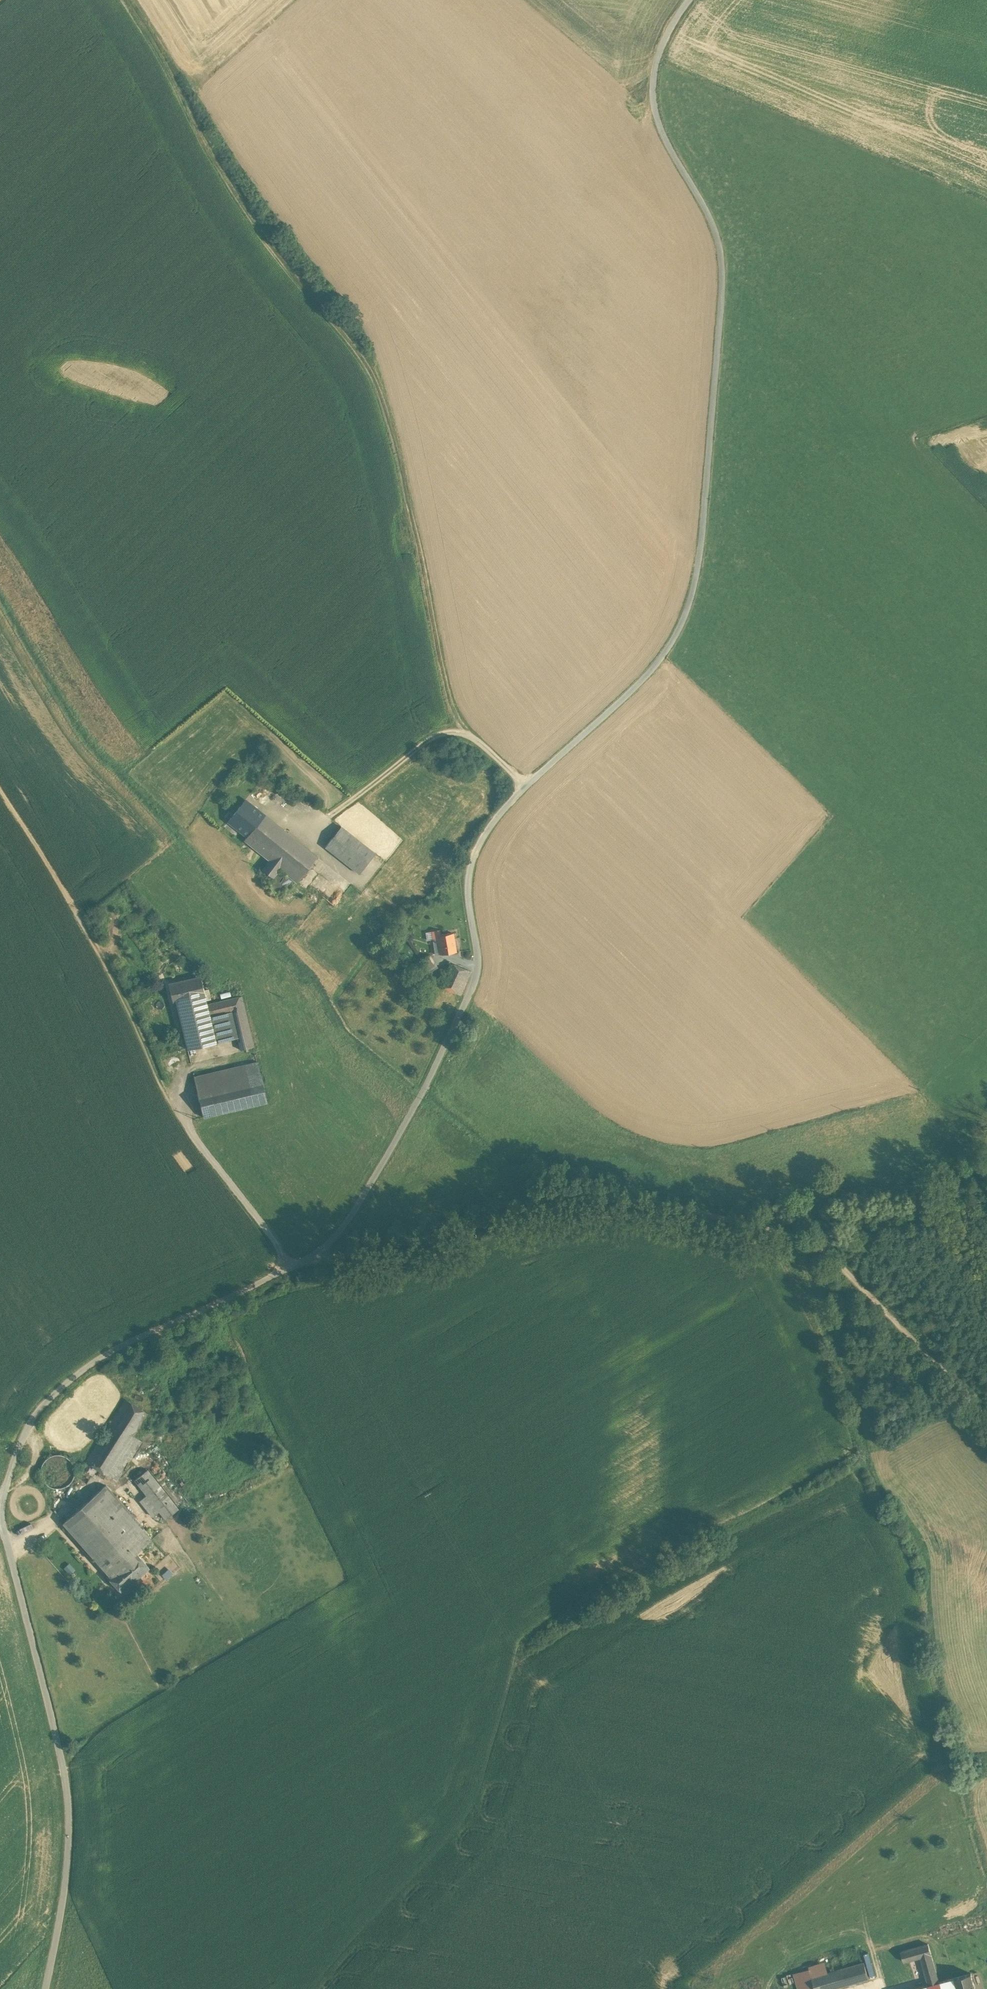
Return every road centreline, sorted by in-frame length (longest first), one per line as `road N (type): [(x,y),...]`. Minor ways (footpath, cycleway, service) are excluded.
road 1 (track): [(689,0),(658,54),(652,91),(660,129),(715,228),(723,263),(695,583),(682,626),(656,662),(468,849),(463,874),(475,977),(401,1135),(347,1225),(317,1254)]
road 2 (track): [(126,0),(235,196),(374,379),(411,509),(451,703),(467,735)]
road 3 (track): [(986,1413),(832,1258),(784,1231),(681,1208),(548,1201),(317,1254)]
road 4 (unclassified): [(0,1522),(61,1763),(68,1823),(45,1988)]
road 5 (track): [(317,1254),(92,1360),(54,1391),(12,1463),(0,1522)]
road 6 (track): [(129,1003),(172,1113),(291,1266)]
road 7 (track): [(357,795),(442,735),(467,735),(522,788)]

